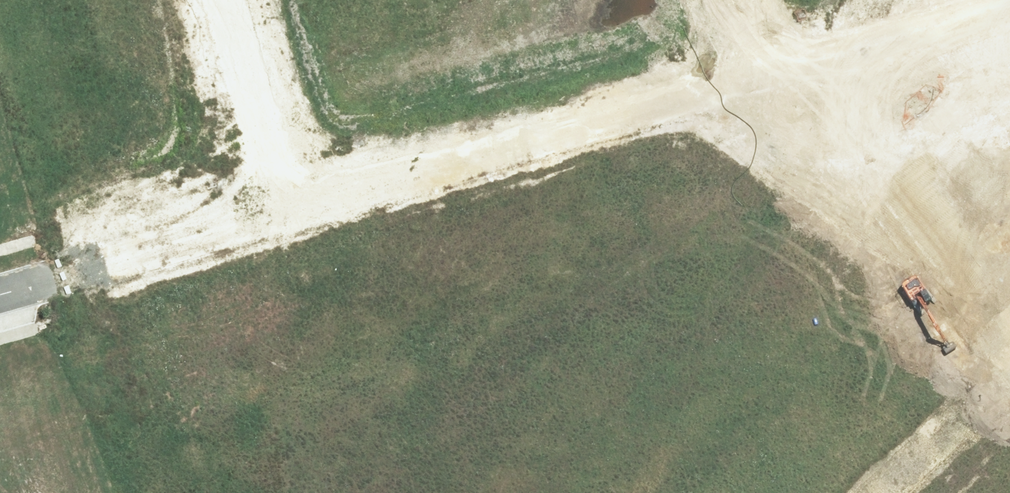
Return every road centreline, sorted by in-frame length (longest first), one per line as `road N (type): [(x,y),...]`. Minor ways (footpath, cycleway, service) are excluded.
road 1 (residential): [(297,197),(756,58)]
road 2 (residential): [(0,290),(297,197)]
road 3 (residential): [(756,58),(969,0)]
road 4 (residential): [(239,0),(297,197)]
road 5 (residential): [(890,492),(1009,368)]

